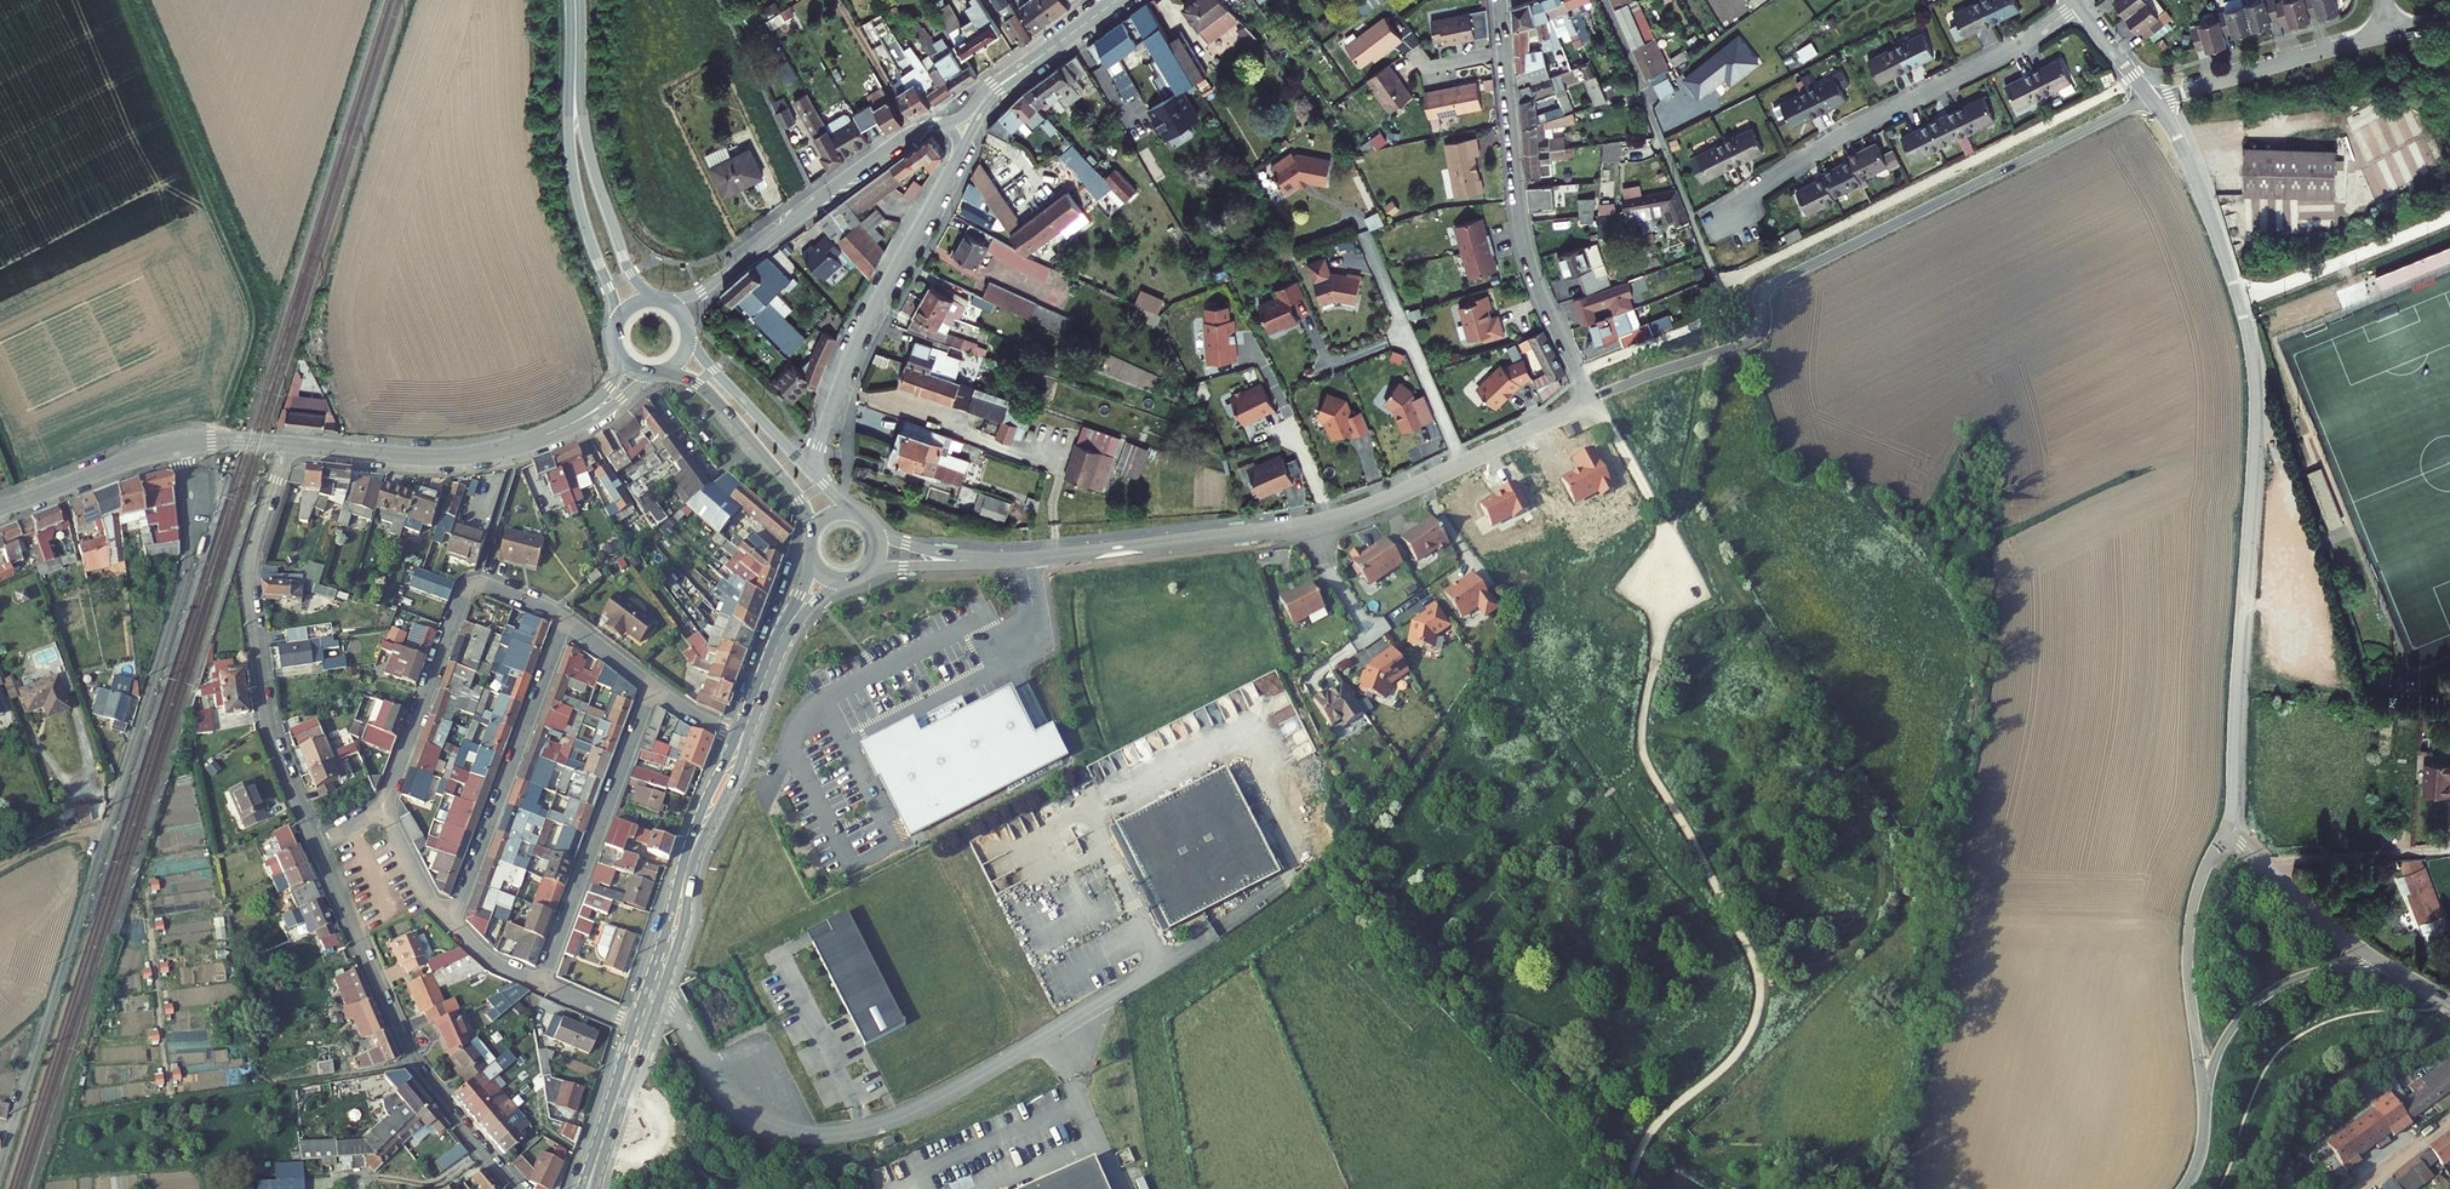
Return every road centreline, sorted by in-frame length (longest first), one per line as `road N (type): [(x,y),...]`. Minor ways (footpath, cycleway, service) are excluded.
road 1 (residential): [(0,1166),(187,570),(192,497),(181,446)]
road 2 (residential): [(2229,826),(2254,361),(2190,165),(2151,99)]
road 3 (unclassified): [(656,981),(722,1104),(746,1129),(805,1139),(873,1126),(935,1099),(1214,934)]
road 4 (residential): [(1716,219),(1838,136),(2011,51),(2078,4)]
road 5 (residential): [(287,446),(249,576),(268,725),(316,846)]
road 6 (residential): [(316,846),(410,1061),(514,1188)]
road 7 (residential): [(1505,53),(1527,259),(1594,400)]
road 8 (secondary): [(827,486),(819,448),(844,369),(953,166)]
road 9 (residential): [(565,621),(488,586),(467,589),(383,807)]
road 10 (residential): [(1003,562),(1331,520)]
road 11 (secondary): [(939,124),(873,159),(702,290),(663,301)]
road 12 (residential): [(565,621),(451,925)]
road 13 (residential): [(652,690),(541,985)]
road 14 (tertiary): [(576,35),(574,182),(617,325)]
road 15 (tertiary): [(657,300),(631,274),(593,168),(576,35)]
road 16 (residential): [(2204,1097),(2189,925),(2199,880),(2229,826)]
road 17 (tertiary): [(287,446),(450,458),(548,435)]
road 18 (secondary): [(744,736),(693,848),(656,981)]
road 19 (residential): [(2204,1097),(2222,1045),(2262,998),(2319,972),(2390,968)]
road 20 (residential): [(2151,99),(2386,36)]
road 21 (secondary): [(664,371),(710,394),(797,496),(812,536)]
road 22 (residential): [(2229,826),(2308,909),(2390,968)]
road 23 (secondary): [(827,486),(688,336)]
road 24 (tertiary): [(0,509),(181,446)]
road 25 (secondary): [(641,1027),(589,1188)]
road 26 (residential): [(1463,465),(1399,319)]
road 27 (secondary): [(996,88),(1117,0)]
road 28 (residential): [(1463,465),(1594,400)]
road 29 (residential): [(1331,520),(1463,465)]
road 30 (residential): [(863,575),(1003,562)]
road 31 (residential): [(1594,400),(1663,520)]
road 32 (residential): [(1604,0),(1657,126)]
road 33 (residential): [(383,807),(451,925)]
road 34 (residential): [(1003,562),(919,549),(874,530)]
road 35 (track): [(915,132),(850,21)]
road 36 (tertiary): [(548,435),(599,415),(655,373)]

